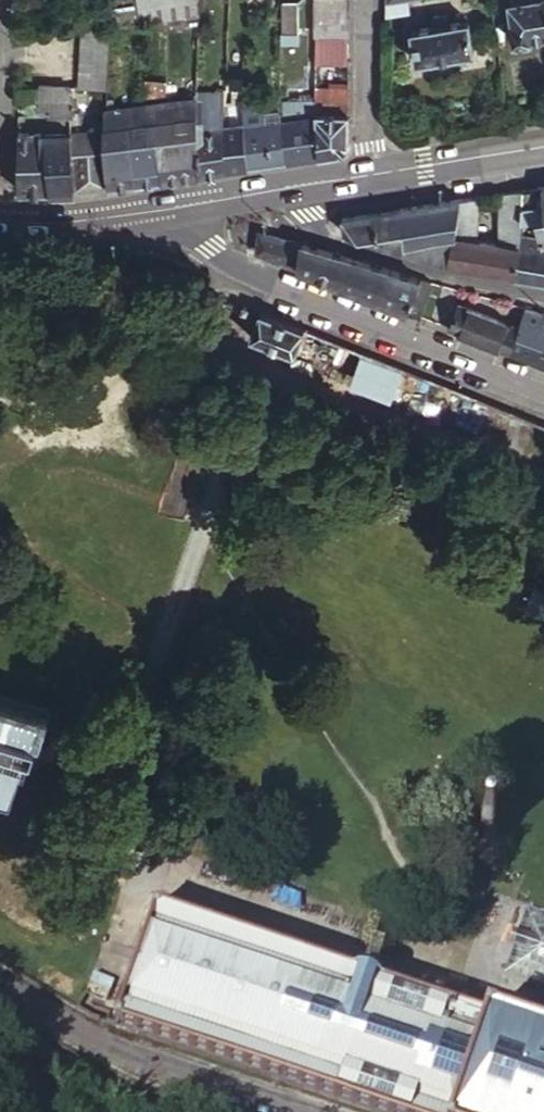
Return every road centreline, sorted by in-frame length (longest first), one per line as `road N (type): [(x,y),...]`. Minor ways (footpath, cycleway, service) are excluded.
road 1 (tertiary): [(189,206),(206,250),(243,275),(543,394)]
road 2 (unclassified): [(296,1111),(59,1022),(0,988)]
road 3 (residential): [(294,189),(323,235),(474,282),(543,294)]
road 4 (residential): [(1,0),(2,220)]
road 5 (tertiary): [(189,206),(53,223),(2,220)]
road 6 (residential): [(374,175),(371,0)]
road 7 (tertiary): [(543,148),(374,175)]

